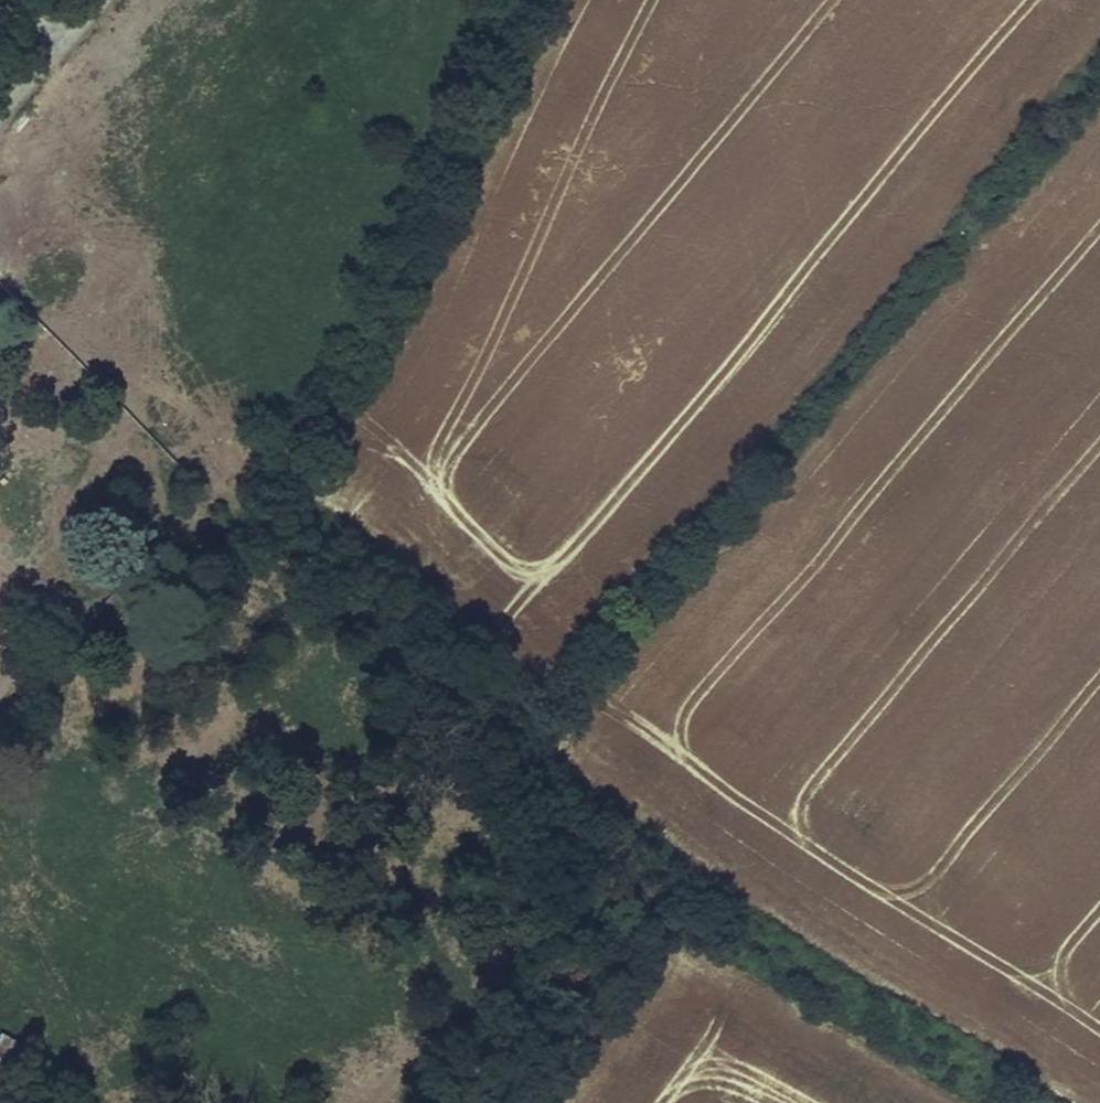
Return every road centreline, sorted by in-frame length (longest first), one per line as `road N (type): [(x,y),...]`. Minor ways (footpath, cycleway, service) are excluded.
road 1 (unclassified): [(0,119),(109,0)]

